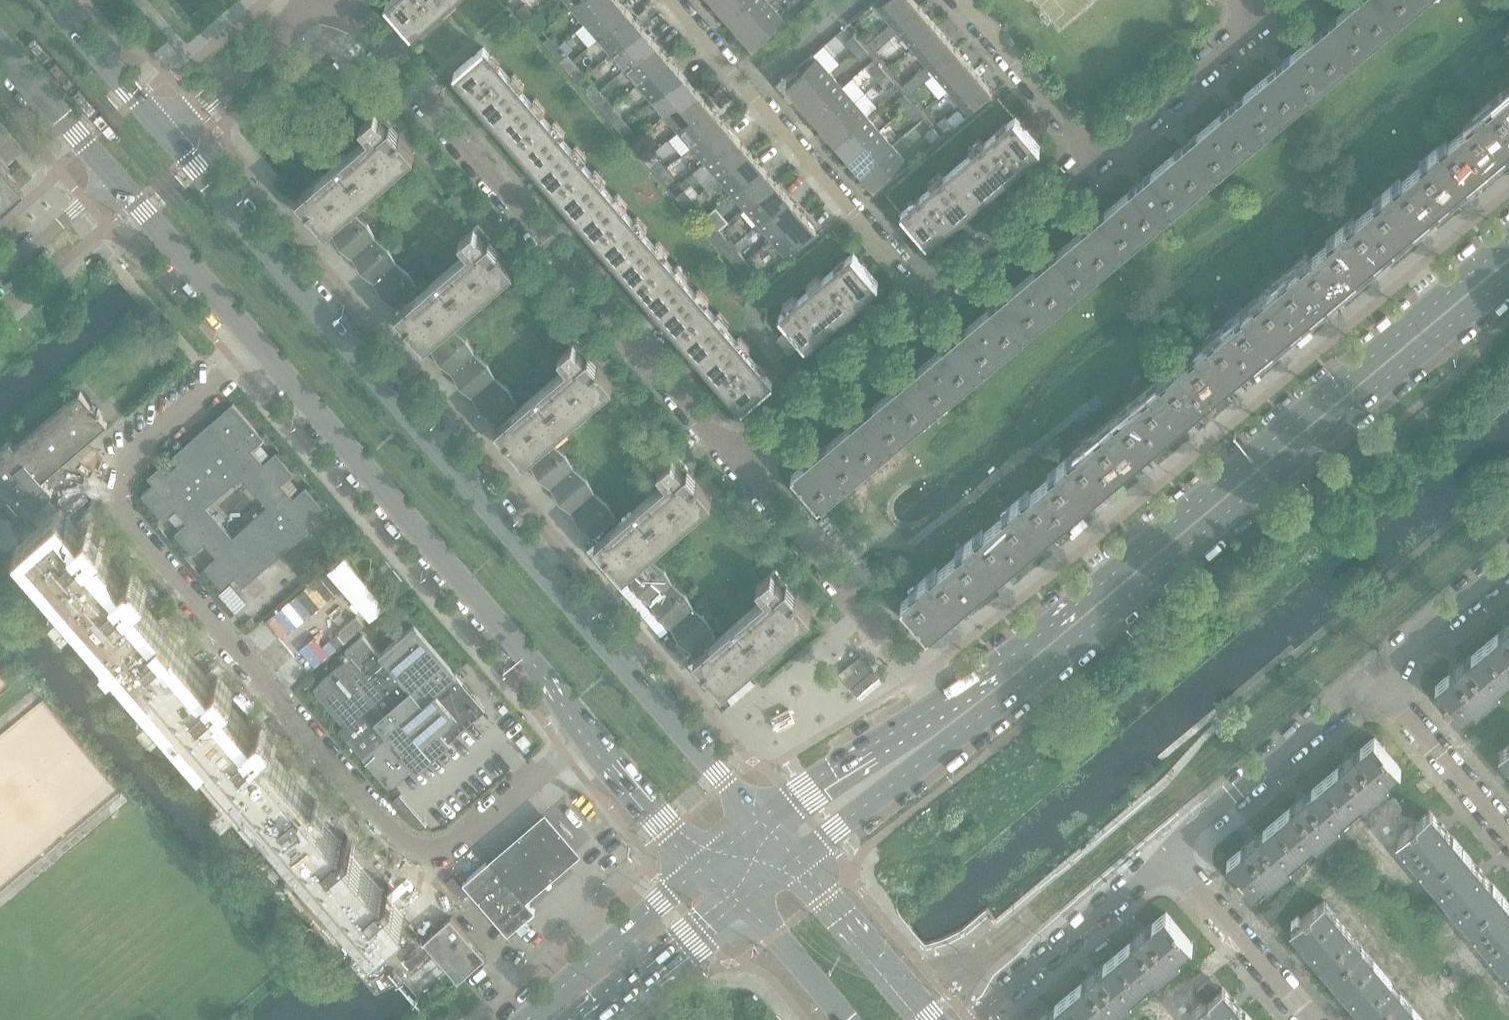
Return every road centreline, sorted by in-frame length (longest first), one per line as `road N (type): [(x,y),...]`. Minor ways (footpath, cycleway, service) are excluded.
road 1 (secondary): [(764,817),(718,774),(171,130)]
road 2 (residential): [(587,735),(447,850),(428,858),(409,851),(122,508),(117,486),(135,453),(254,349)]
road 3 (secondary): [(1508,233),(931,710)]
road 4 (secondary): [(952,736),(1508,277)]
road 5 (residential): [(731,472),(328,0)]
road 6 (secondary): [(254,349),(587,735)]
road 7 (residential): [(669,0),(932,302)]
road 8 (residential): [(931,710),(731,472)]
road 9 (residential): [(1167,851),(1374,677)]
road 10 (residential): [(731,472),(932,302)]
road 11 (secondary): [(701,864),(526,1019)]
road 12 (secondary): [(107,180),(254,349)]
road 13 (residential): [(1308,1019),(1167,851)]
road 14 (residential): [(1004,994),(1167,851)]
road 15 (residential): [(932,302),(1091,161)]
road 16 (residential): [(1091,161),(953,0)]
road 17 (residential): [(1091,161),(1256,28)]
road 18 (tertiary): [(935,1019),(800,858)]
road 19 (residential): [(1508,838),(1374,677)]
road 20 (residential): [(171,130),(324,0)]
road 21 (secondary): [(931,710),(764,817)]
road 22 (secondary): [(800,858),(952,736)]
road 23 (secondary): [(595,1019),(737,904)]
road 24 (residential): [(1374,677),(1508,567)]
road 25 (secondary): [(587,735),(701,864)]
road 26 (secondary): [(171,130),(59,0)]
road 27 (secondary): [(0,54),(107,180)]
road 28 (tertiary): [(737,904),(845,1019)]
road 29 (residential): [(0,272),(107,180)]

